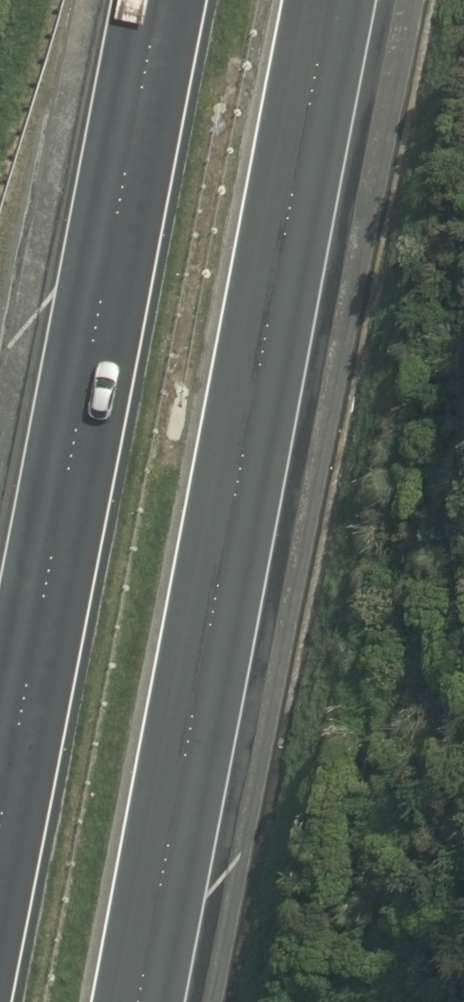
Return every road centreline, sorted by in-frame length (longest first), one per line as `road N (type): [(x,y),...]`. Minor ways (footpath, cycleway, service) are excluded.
road 1 (motorway): [(320,0),(124,1001)]
road 2 (motorway): [(0,736),(64,377),(148,0)]

